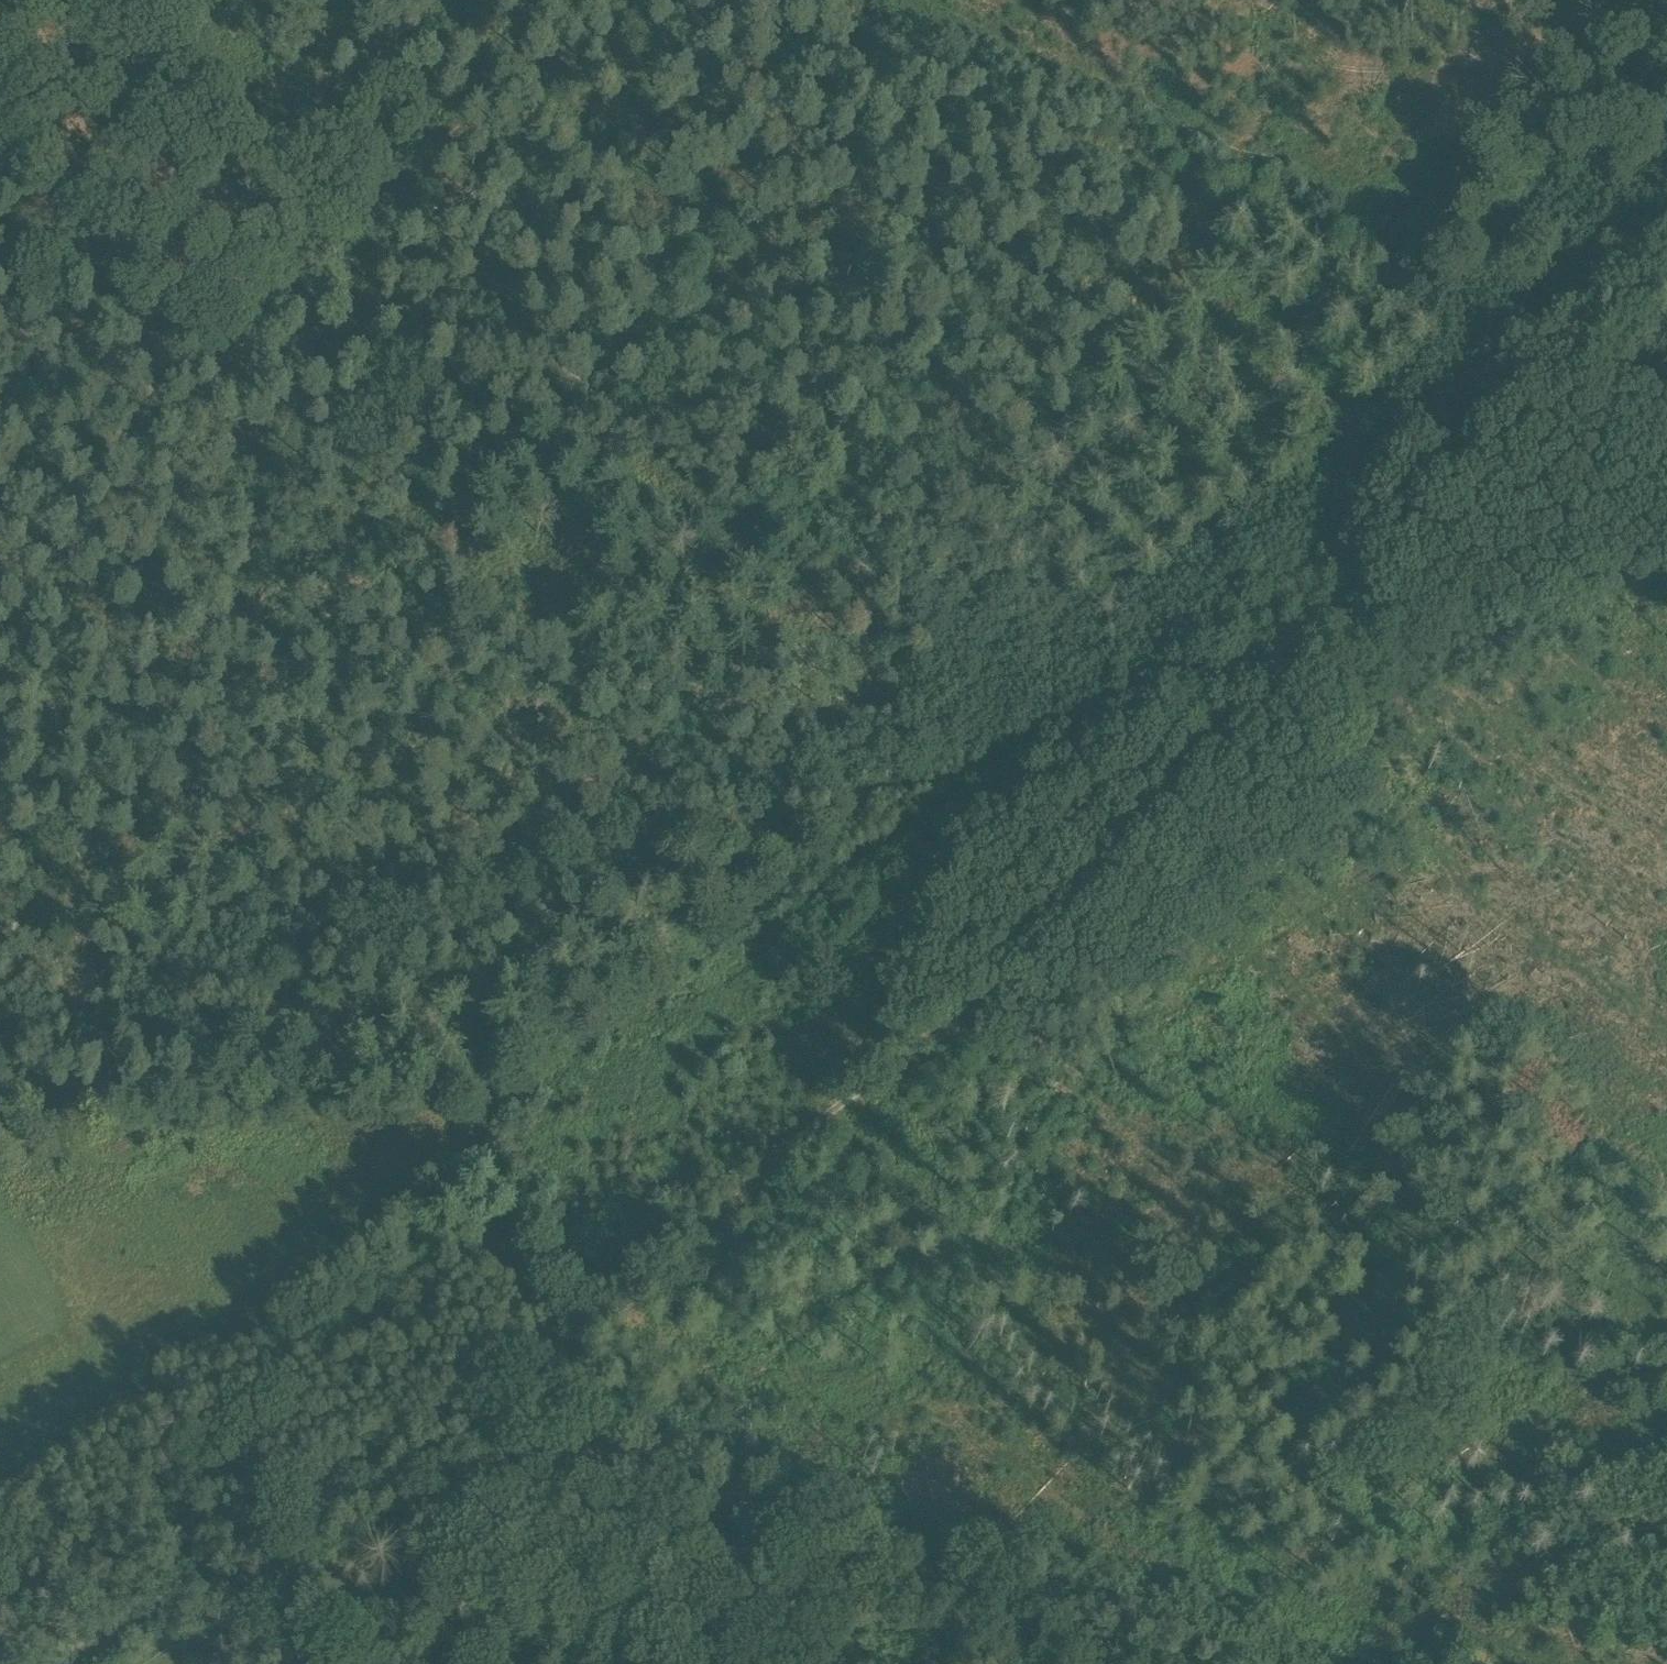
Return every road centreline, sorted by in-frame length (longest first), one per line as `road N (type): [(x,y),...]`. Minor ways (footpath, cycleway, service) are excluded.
road 1 (track): [(66,1663),(658,1291),(1192,795),(1335,680),(1382,652),(1519,609),(1666,540)]

